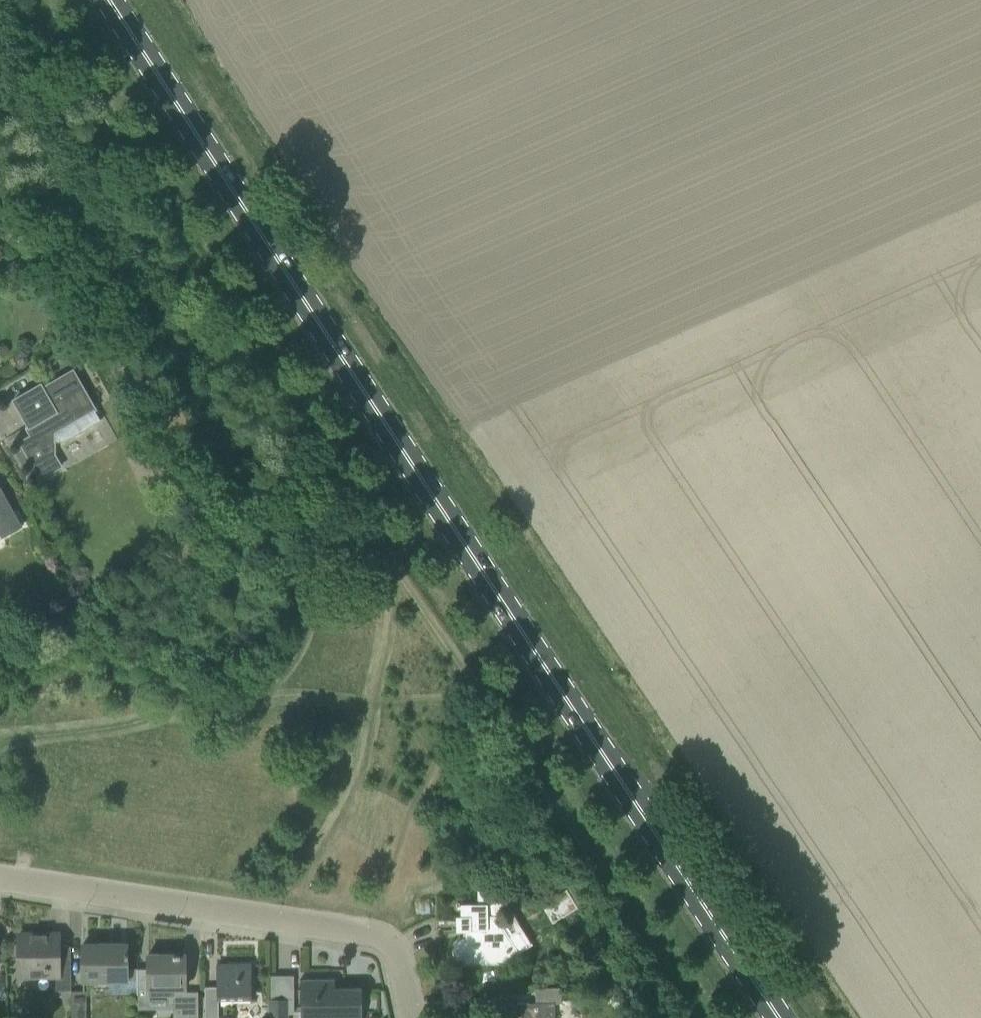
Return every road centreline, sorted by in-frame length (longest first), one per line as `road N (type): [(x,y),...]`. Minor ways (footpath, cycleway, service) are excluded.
road 1 (primary): [(780,1017),(114,0)]
road 2 (residential): [(414,1017),(397,951),(347,922),(0,875)]

